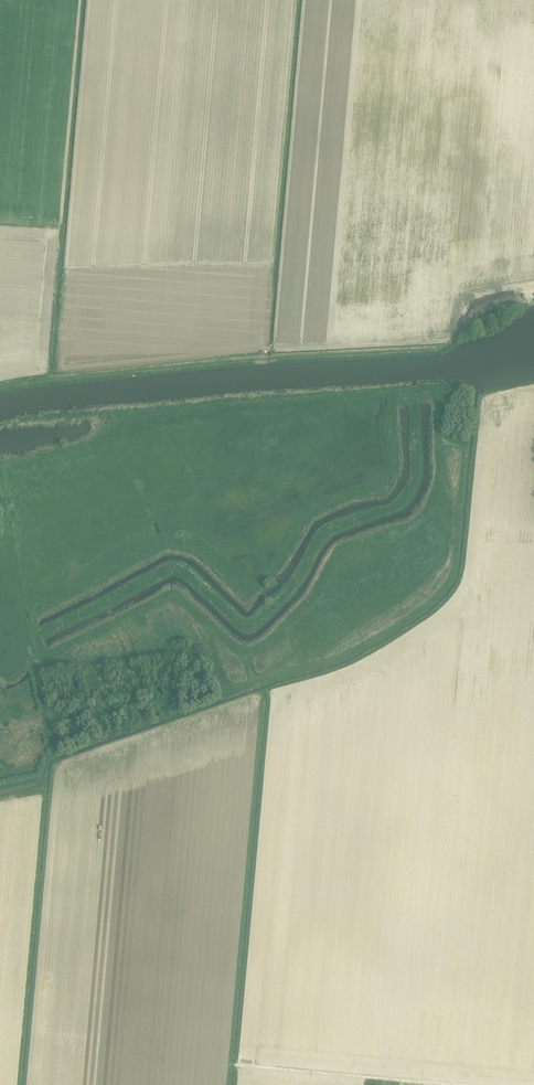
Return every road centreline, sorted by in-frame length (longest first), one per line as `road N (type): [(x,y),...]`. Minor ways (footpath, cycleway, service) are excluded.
road 1 (track): [(459,1084),(236,1065)]

